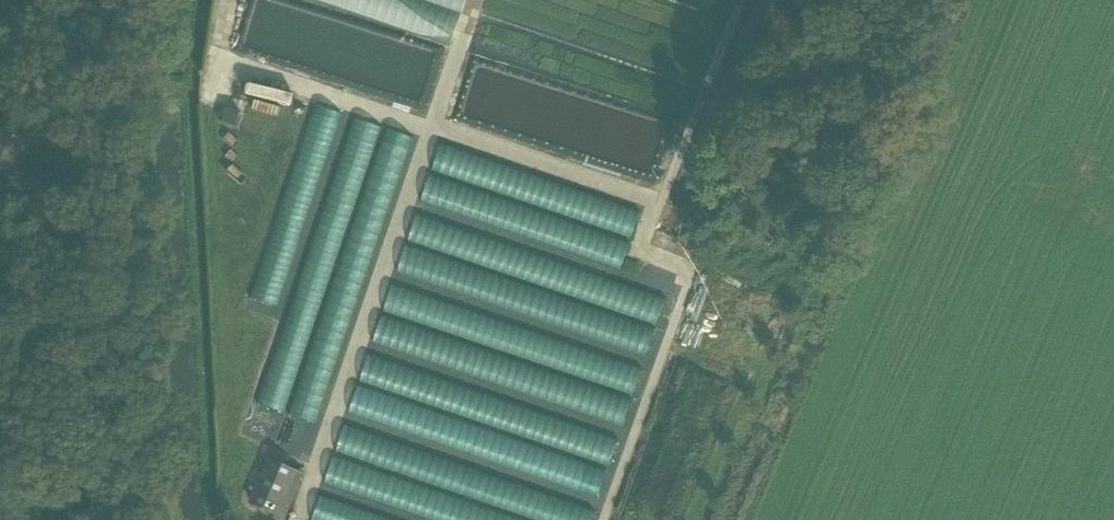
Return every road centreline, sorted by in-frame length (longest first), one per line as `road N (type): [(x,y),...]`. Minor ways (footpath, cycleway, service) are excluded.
road 1 (unclassified): [(0,467),(143,0)]

